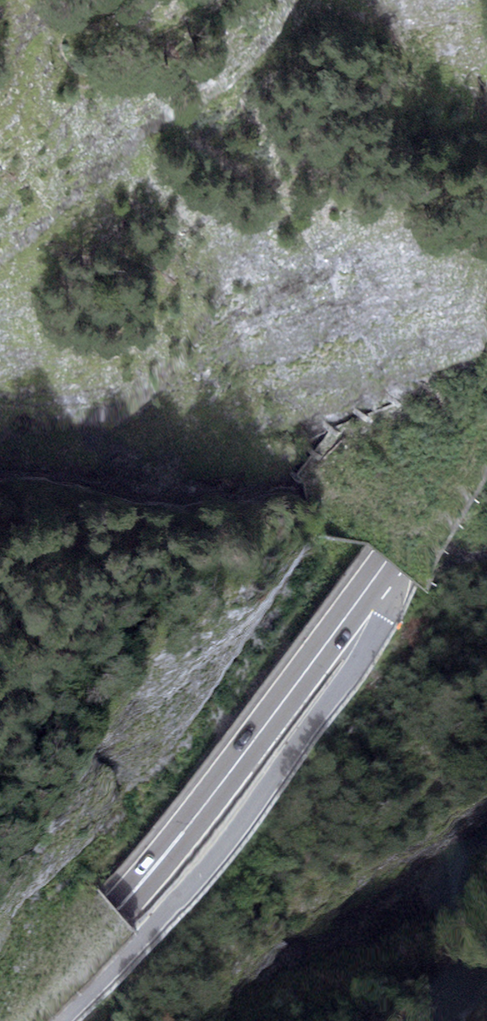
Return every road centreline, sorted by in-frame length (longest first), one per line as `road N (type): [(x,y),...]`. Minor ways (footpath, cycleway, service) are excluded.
road 1 (primary): [(455,0),(349,145),(221,365),(163,484),(62,746),(0,942)]
road 2 (trunk): [(0,1017),(150,875),(381,570)]
road 3 (trunk): [(61,1020),(161,917),(354,662),(379,613),(381,570)]
road 4 (trunk): [(381,570),(486,411)]

